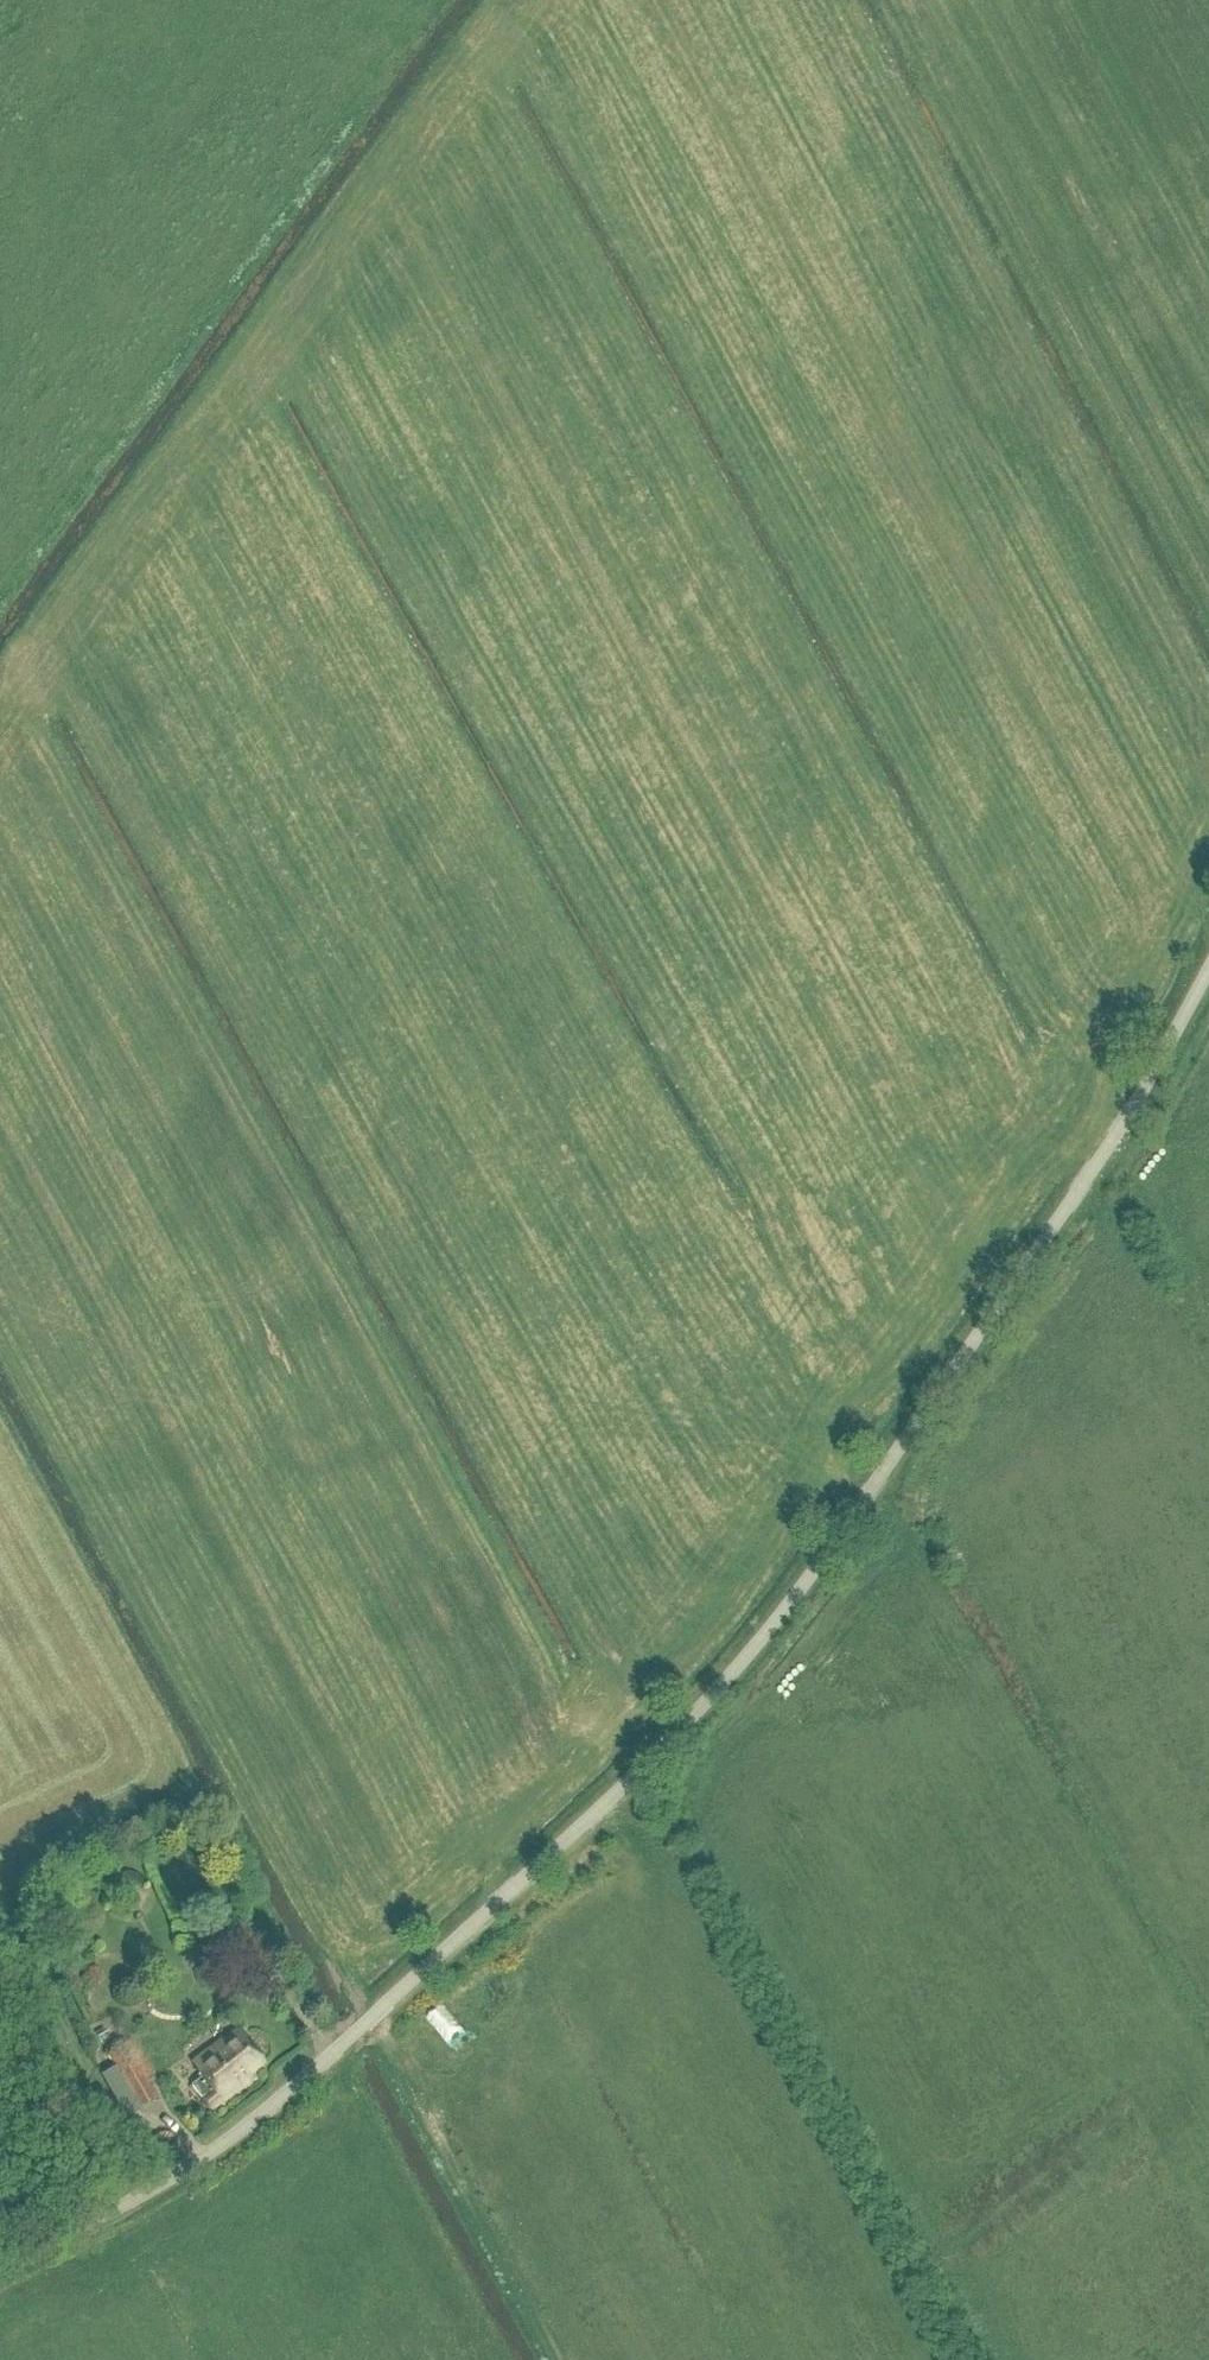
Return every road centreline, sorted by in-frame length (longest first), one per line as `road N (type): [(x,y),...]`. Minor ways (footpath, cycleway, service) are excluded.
road 1 (unclassified): [(0,2271),(199,2160),(284,2093),(623,1792),(736,1675),(885,1486),(1208,986)]
road 2 (track): [(555,2359),(369,2019)]

